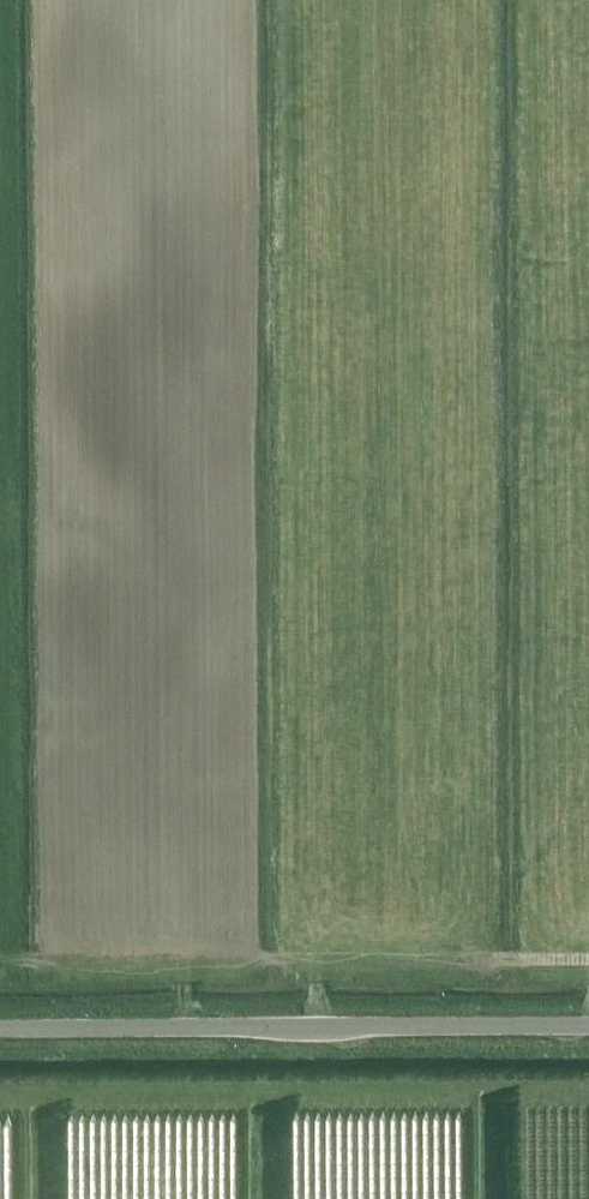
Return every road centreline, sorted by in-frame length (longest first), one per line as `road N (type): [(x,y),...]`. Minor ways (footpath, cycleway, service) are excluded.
road 1 (unclassified): [(0,1028),(588,1026)]

